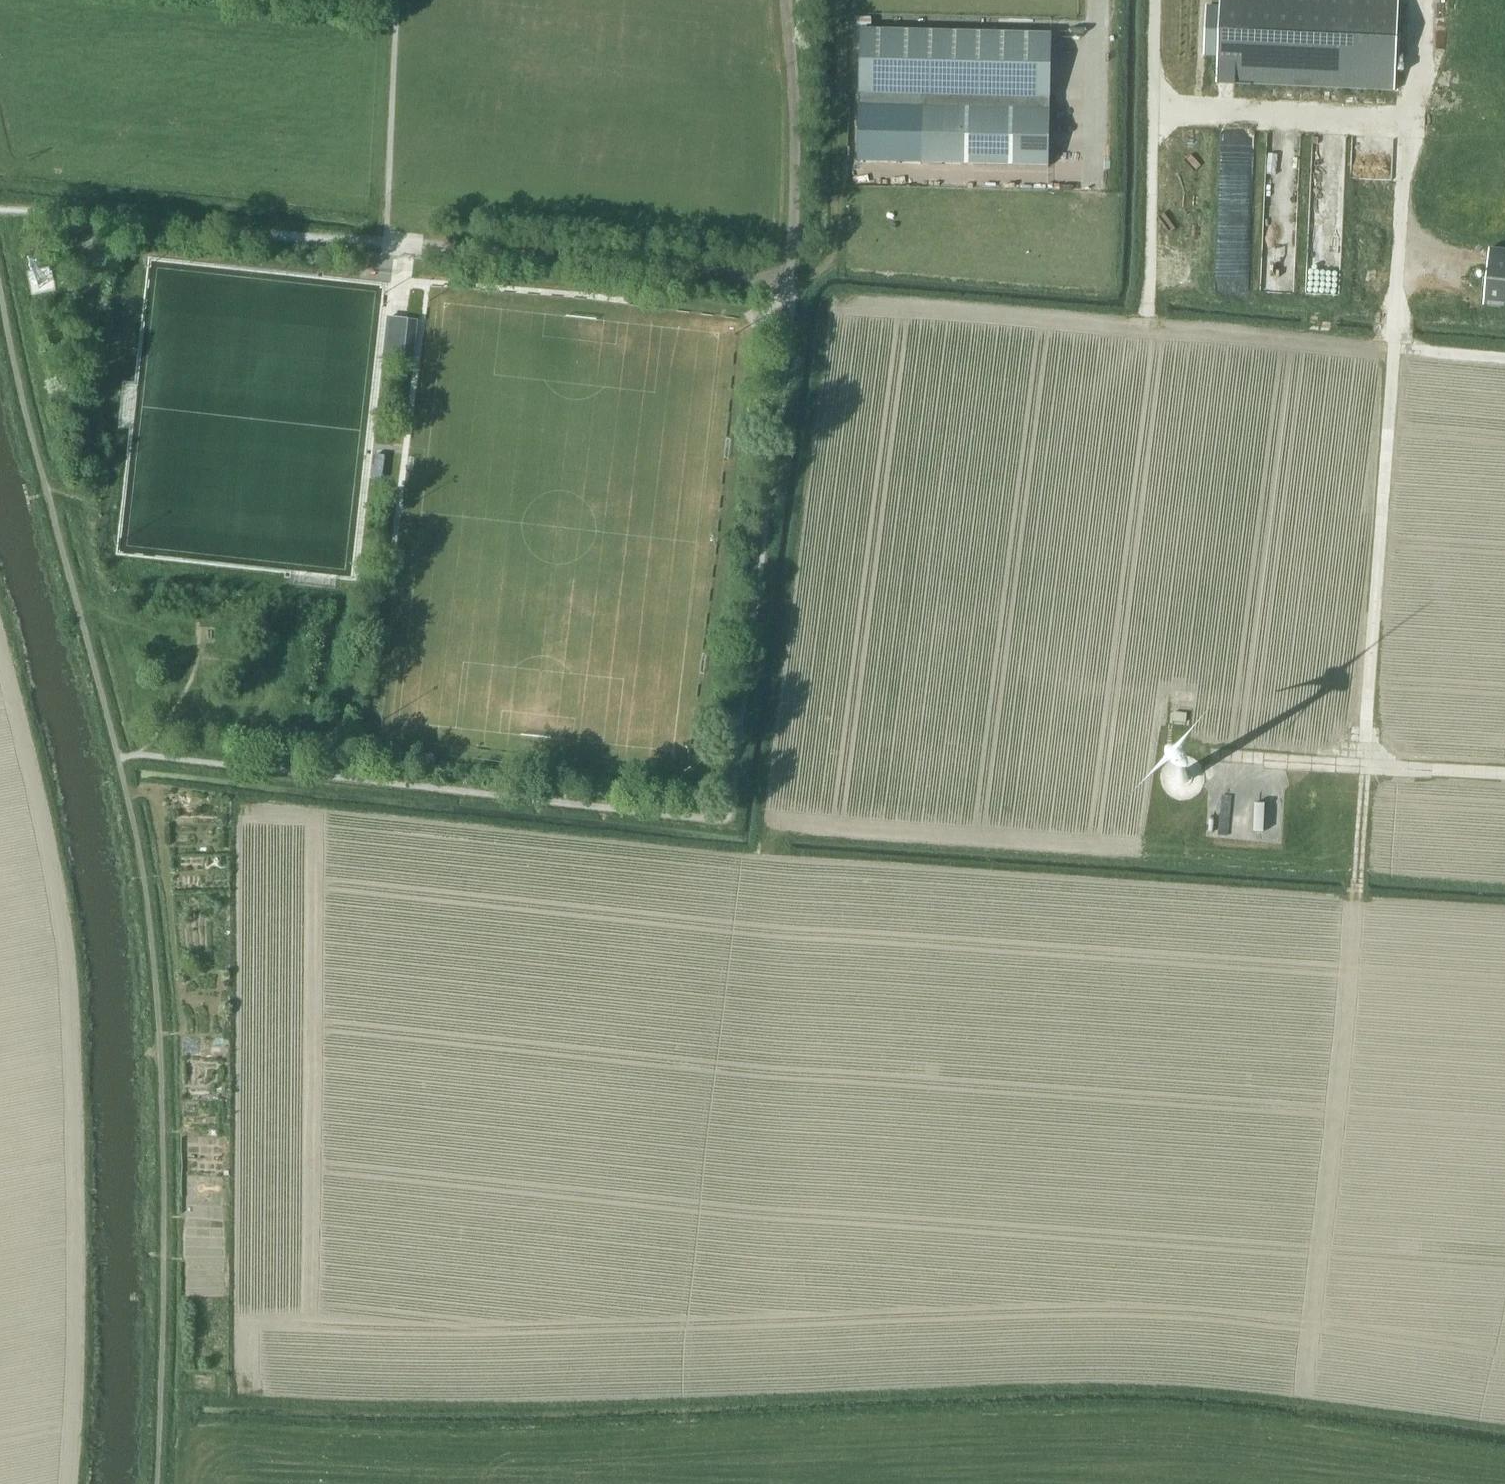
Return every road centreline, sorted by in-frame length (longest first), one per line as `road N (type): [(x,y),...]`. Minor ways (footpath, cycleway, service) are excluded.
road 1 (track): [(1404,123),(1355,931)]
road 2 (track): [(396,241),(756,280),(776,276),(788,264),(793,229),(789,0)]
road 3 (unclassified): [(1094,183),(1098,0)]

